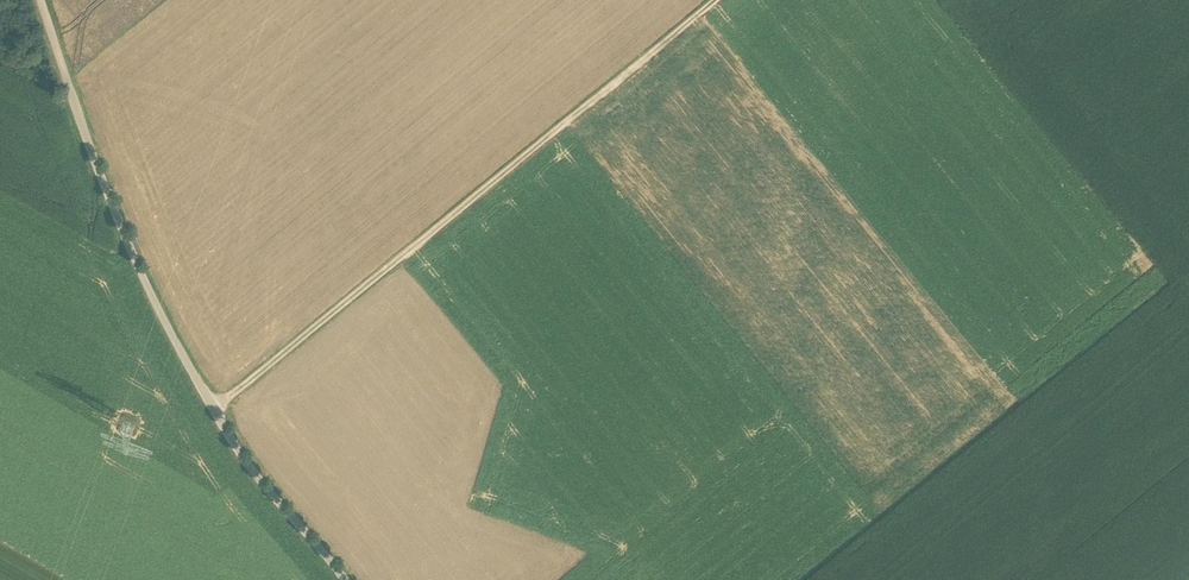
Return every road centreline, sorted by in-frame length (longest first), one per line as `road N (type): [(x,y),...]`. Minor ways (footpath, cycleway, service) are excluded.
road 1 (unclassified): [(348,579),(238,445),(188,366),(119,215),(43,0)]
road 2 (track): [(714,0),(213,406)]

